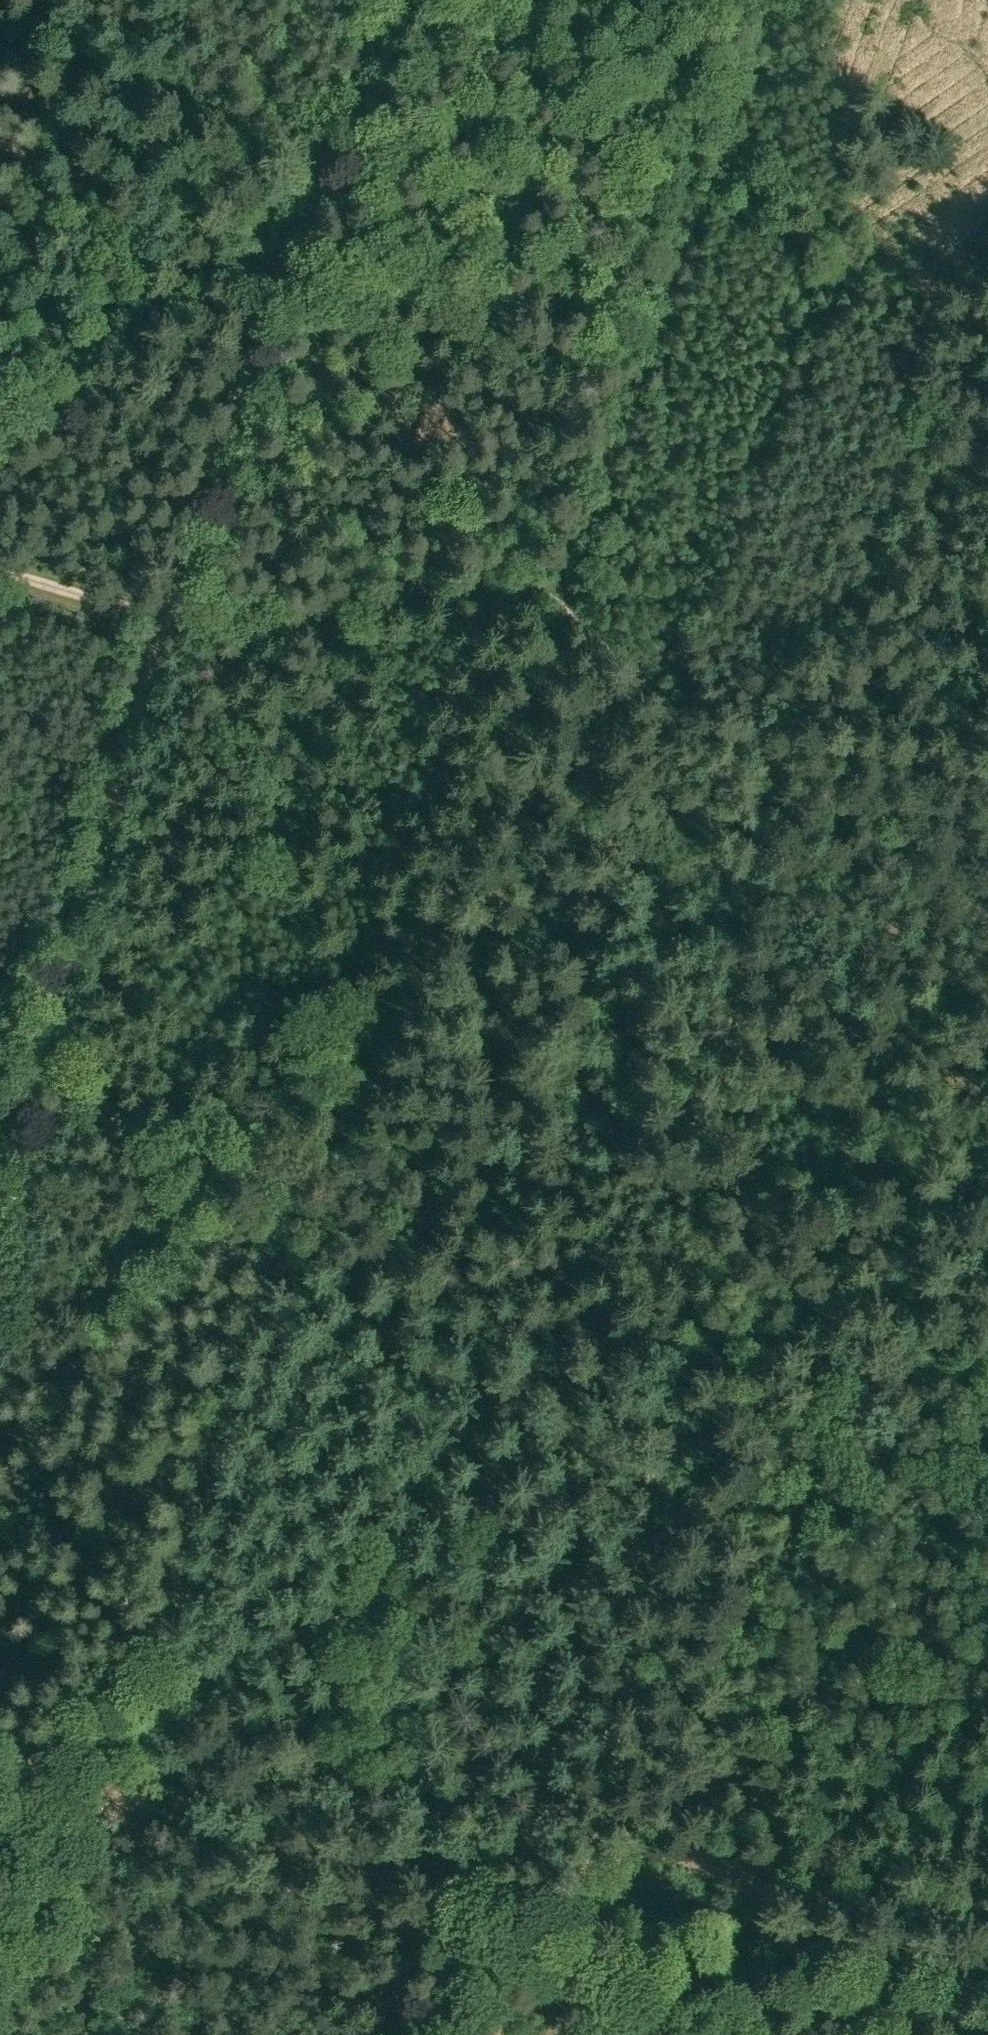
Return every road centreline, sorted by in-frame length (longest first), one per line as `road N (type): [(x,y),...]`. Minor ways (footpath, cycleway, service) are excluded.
road 1 (track): [(168,626),(418,0)]
road 2 (track): [(0,1200),(168,626)]
road 3 (track): [(168,626),(0,580)]

